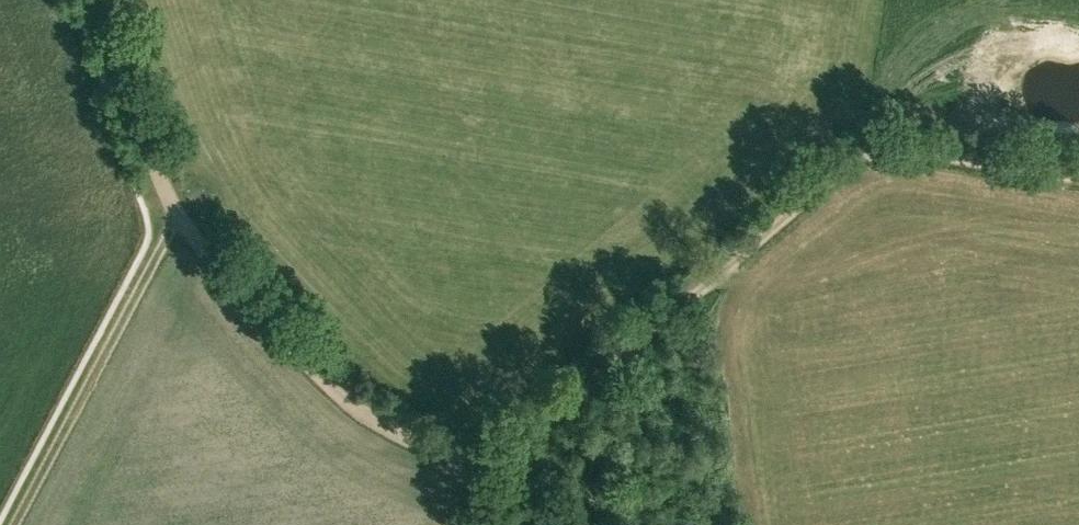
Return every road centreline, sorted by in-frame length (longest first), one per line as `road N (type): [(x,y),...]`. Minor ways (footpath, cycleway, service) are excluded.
road 1 (track): [(179,214),(318,376),(404,439),(462,452),(495,448),(552,415),(872,153),(1078,180)]
road 2 (track): [(14,524),(179,214)]
road 3 (track): [(103,0),(179,214)]

